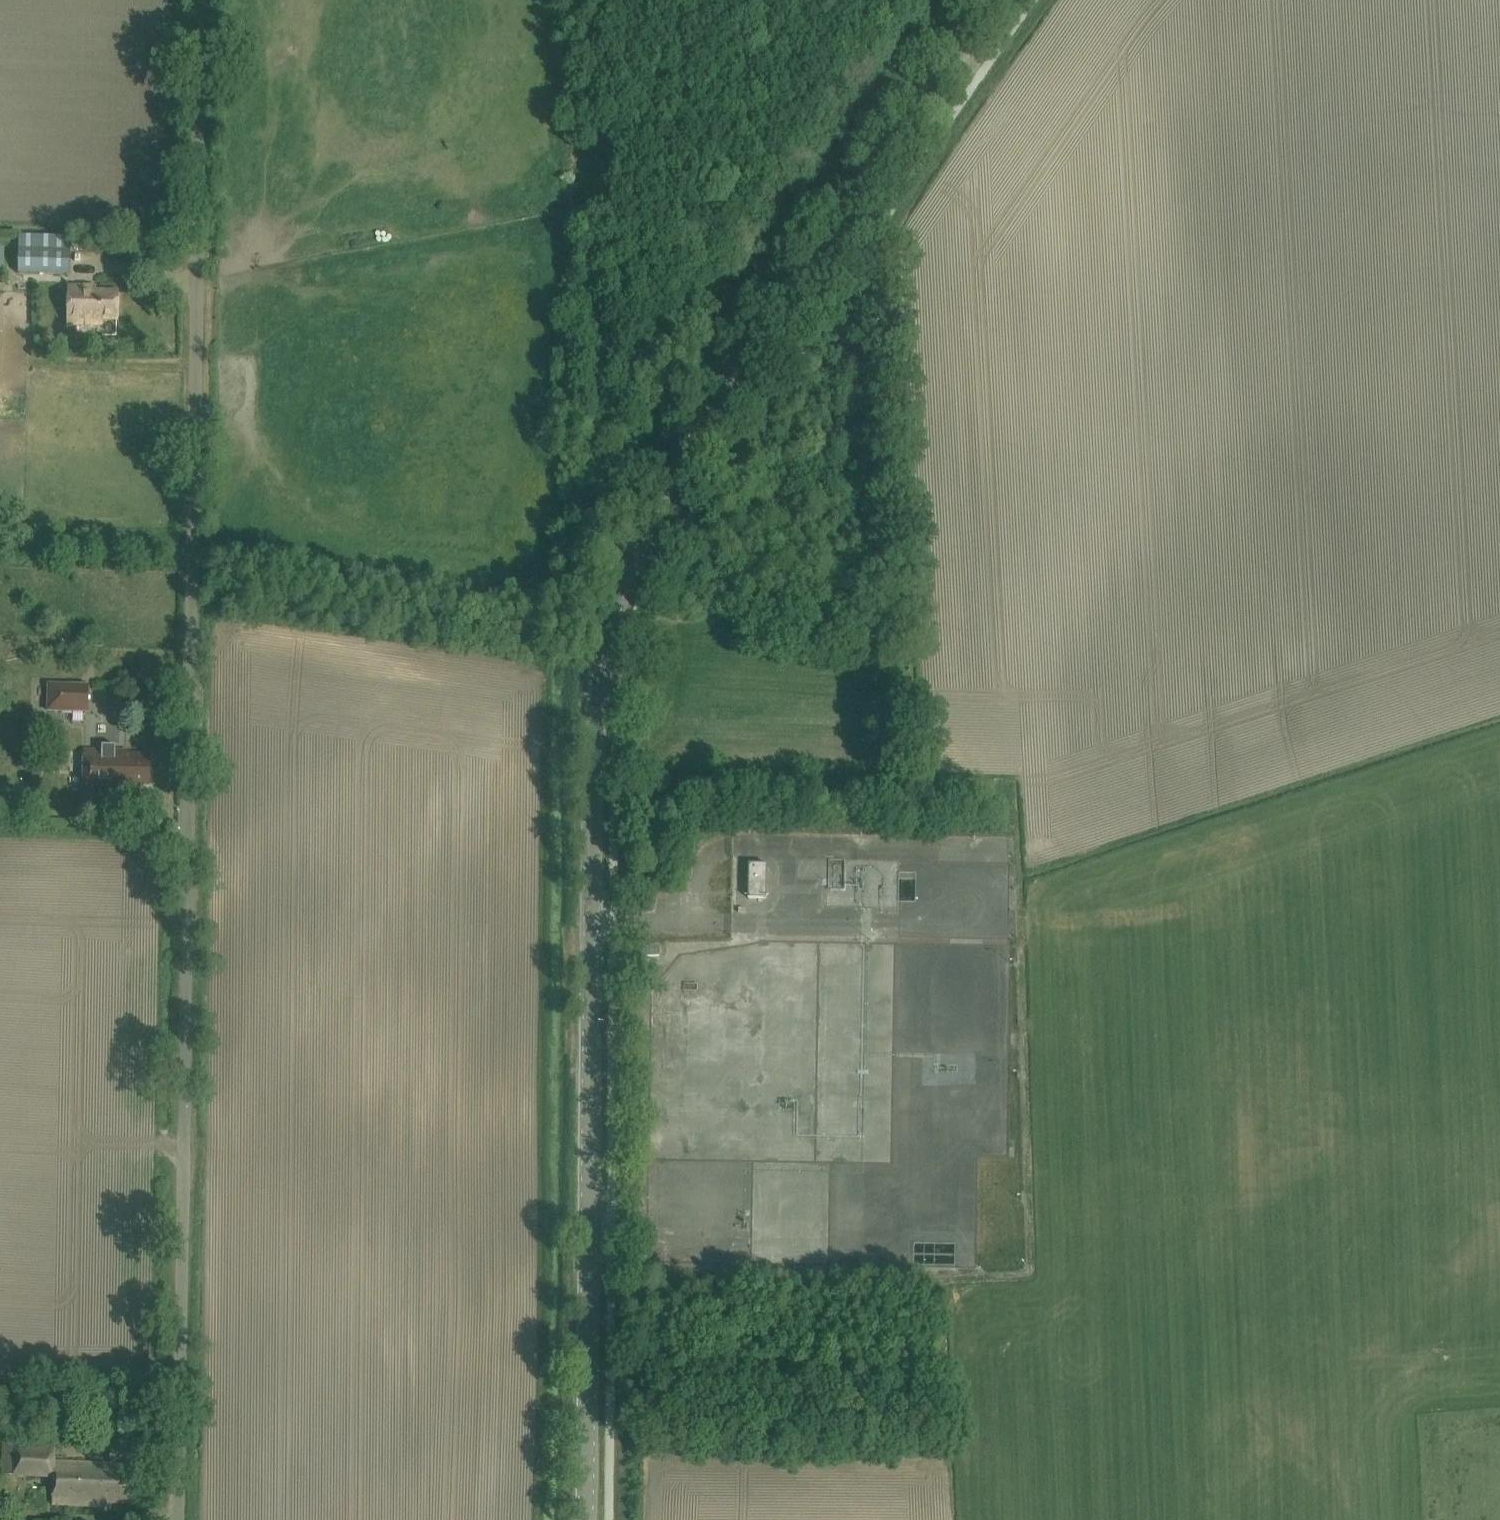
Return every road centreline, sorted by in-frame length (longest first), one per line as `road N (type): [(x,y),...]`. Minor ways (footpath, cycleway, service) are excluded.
road 1 (tertiary): [(586,1519),(594,716),(612,617),(673,469),(993,0)]
road 2 (unclassified): [(178,1519),(200,0)]

